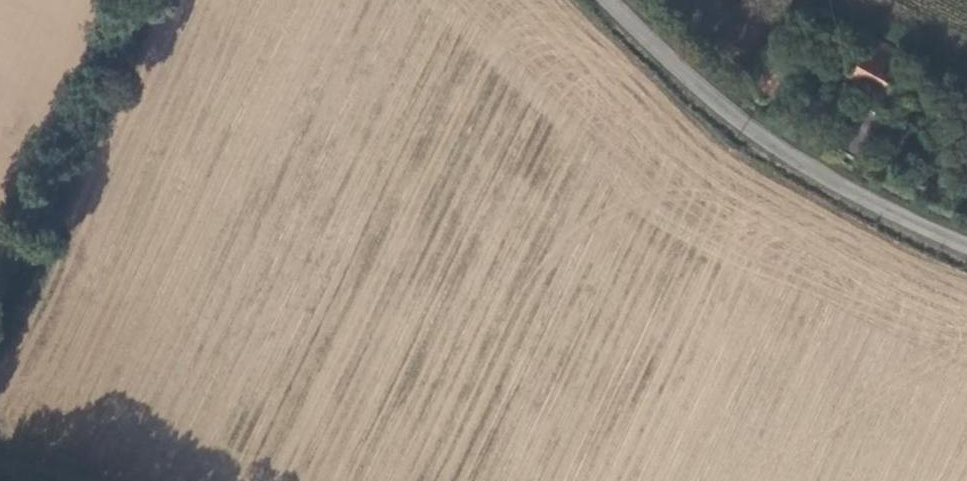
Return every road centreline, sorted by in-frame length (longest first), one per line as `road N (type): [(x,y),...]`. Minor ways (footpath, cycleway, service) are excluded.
road 1 (tertiary): [(966,246),(844,188),(755,134),(607,0)]

